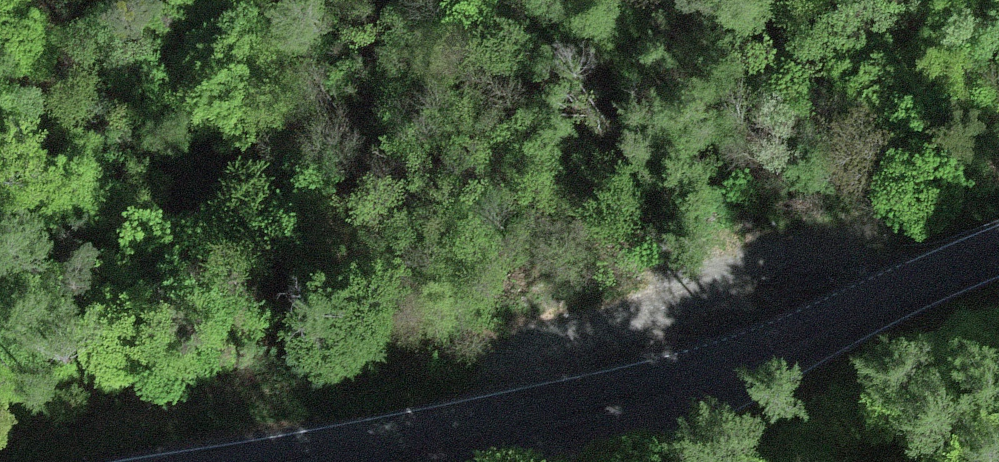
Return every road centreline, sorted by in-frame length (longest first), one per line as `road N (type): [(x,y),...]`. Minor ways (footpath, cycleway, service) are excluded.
road 1 (trunk): [(998,173),(724,277),(0,458)]
road 2 (tertiary): [(286,461),(623,406),(721,379),(998,252)]

